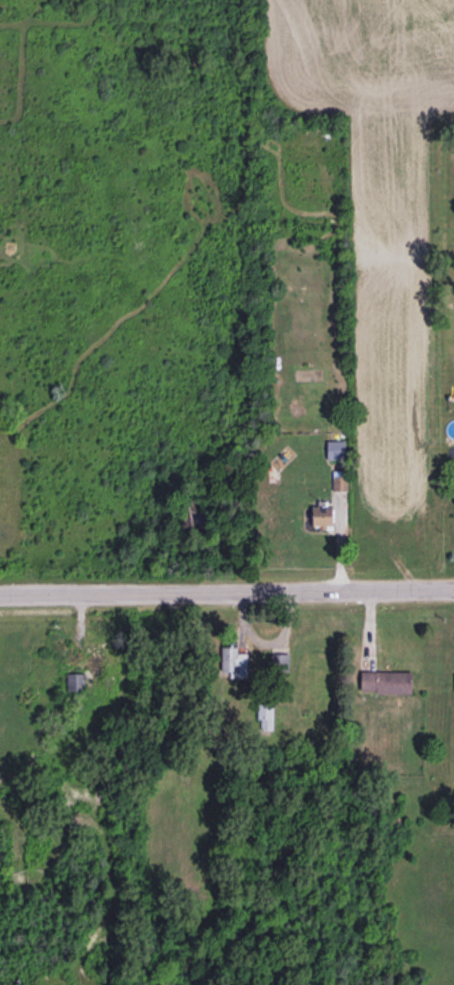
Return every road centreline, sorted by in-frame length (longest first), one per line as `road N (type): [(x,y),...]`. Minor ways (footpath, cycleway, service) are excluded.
road 1 (tertiary): [(453,589),(0,593)]

